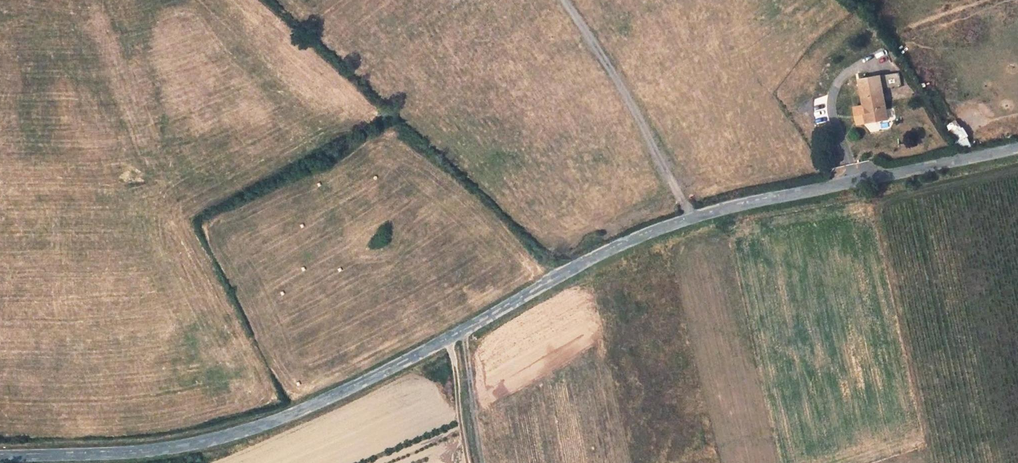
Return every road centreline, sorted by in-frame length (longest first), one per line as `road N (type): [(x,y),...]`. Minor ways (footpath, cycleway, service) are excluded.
road 1 (residential): [(0,460),(121,456),(260,427),(448,341),(642,236),(719,209),(1017,148)]
road 2 (track): [(689,220),(639,118),(566,0)]
road 3 (track): [(448,341),(468,462)]

